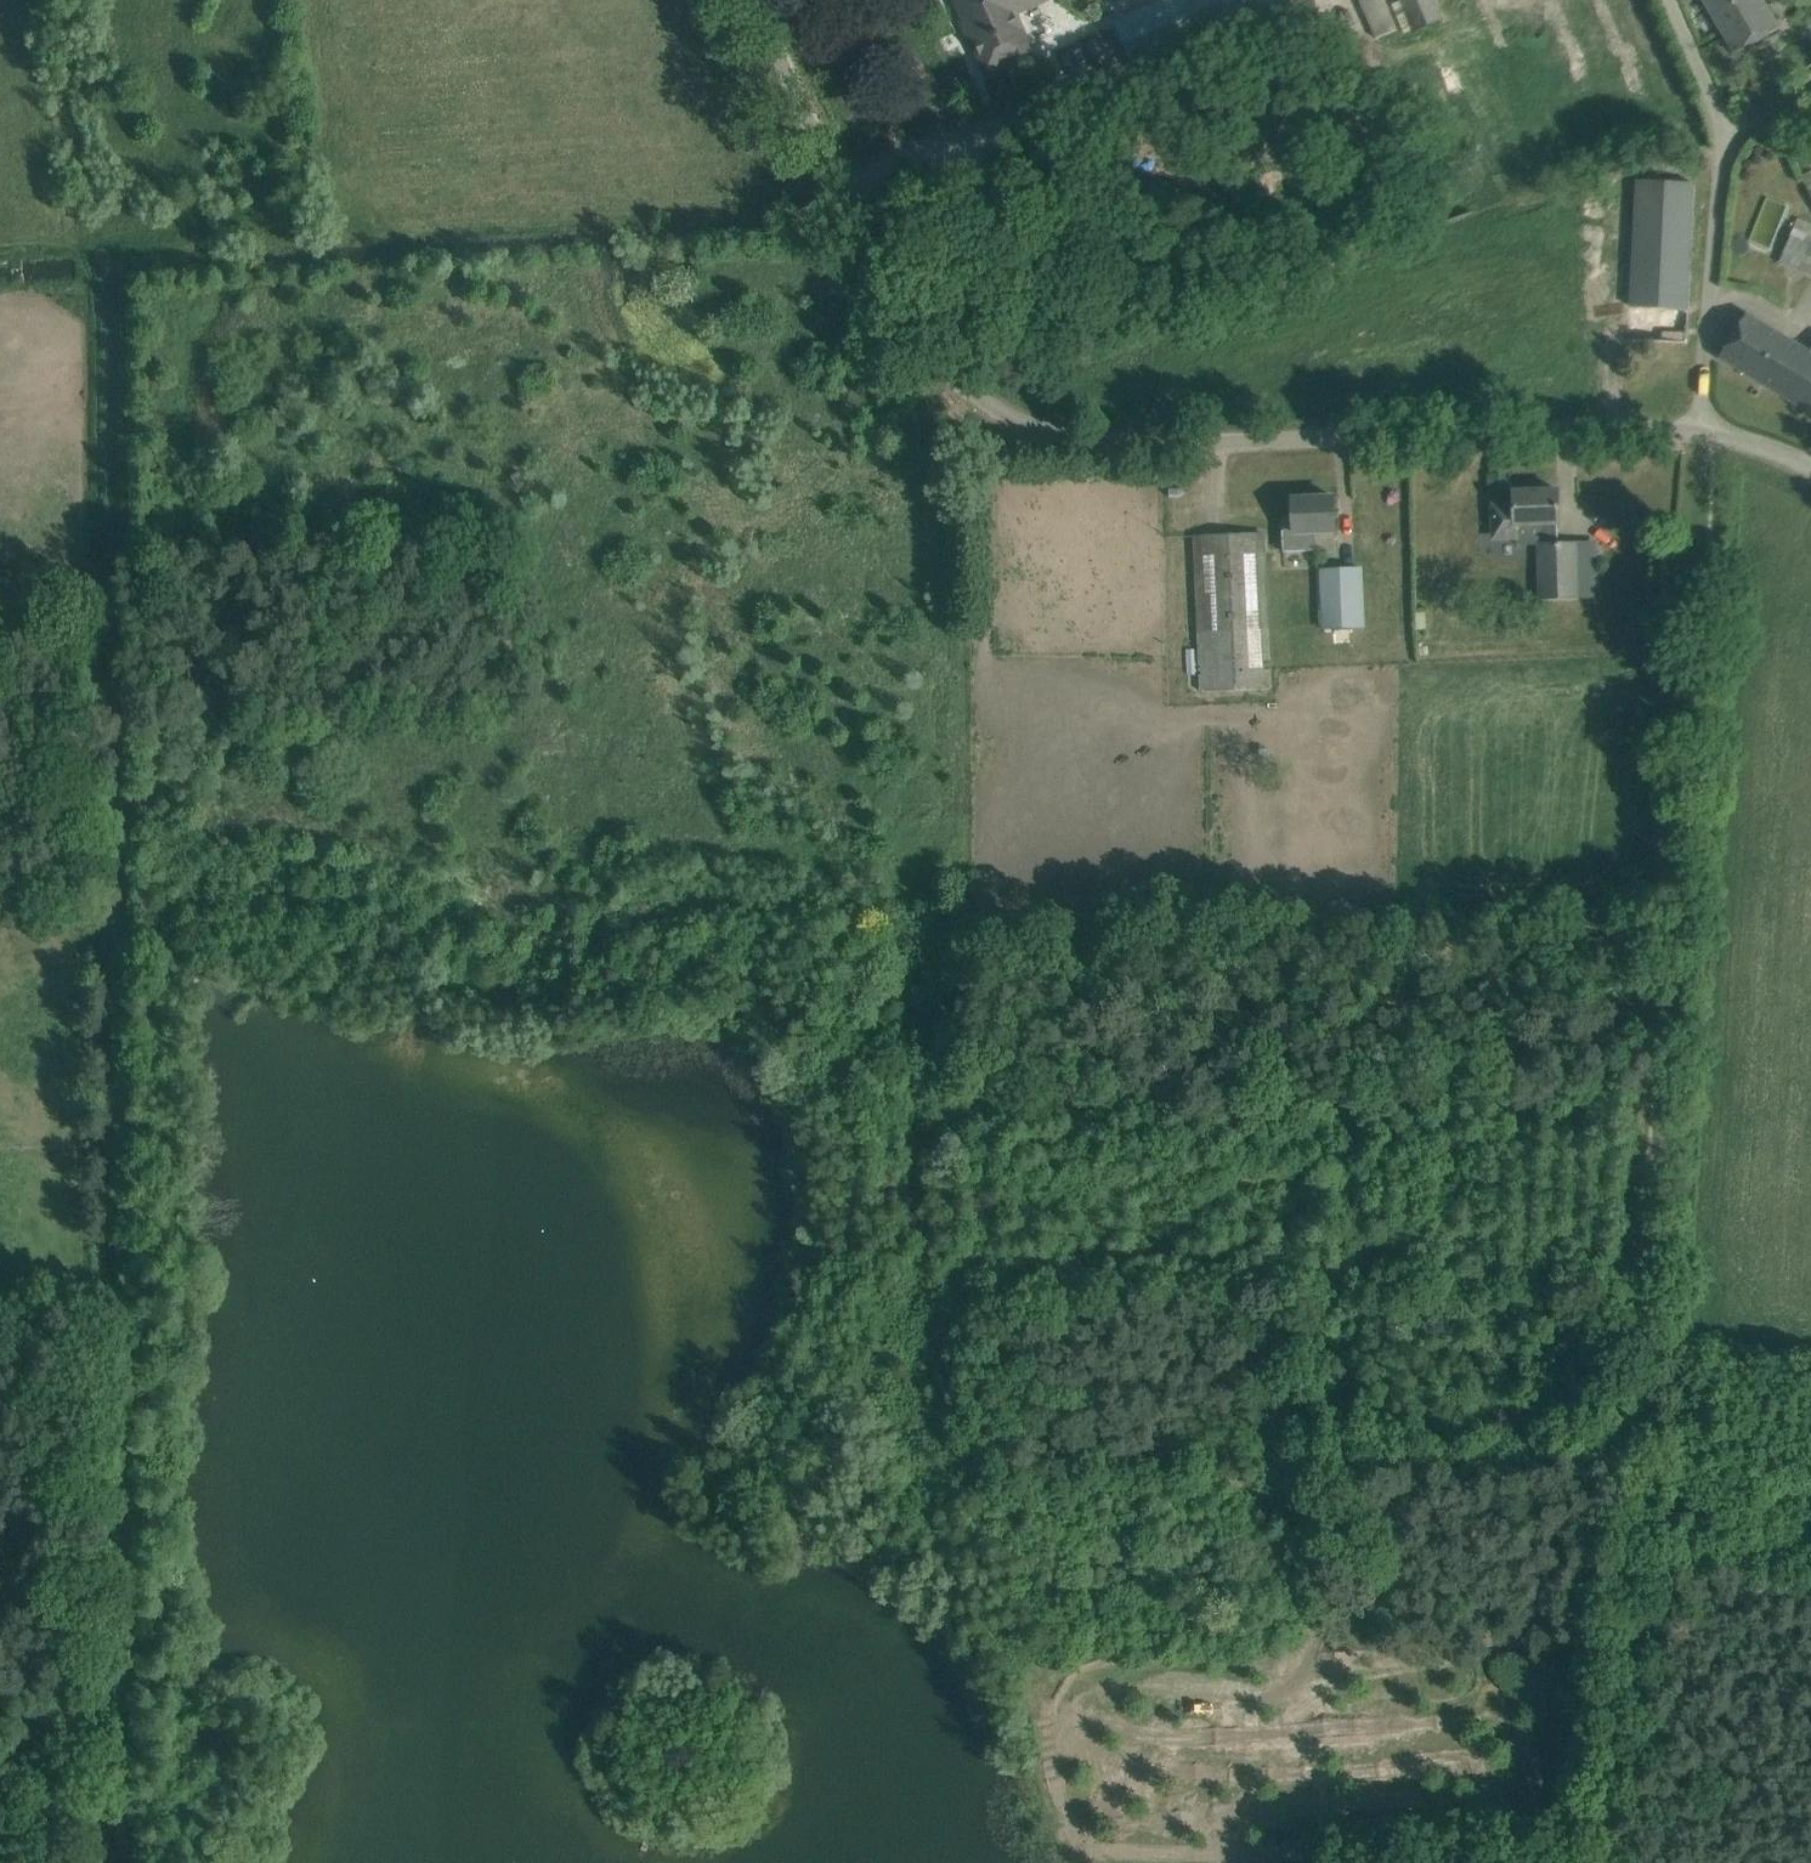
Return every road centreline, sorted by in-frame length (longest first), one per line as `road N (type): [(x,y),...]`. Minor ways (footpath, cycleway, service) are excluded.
road 1 (track): [(1705,440),(1610,1862)]
road 2 (unclassified): [(1810,469),(1705,440),(1639,436),(1088,451),(997,425),(934,364),(757,0)]

